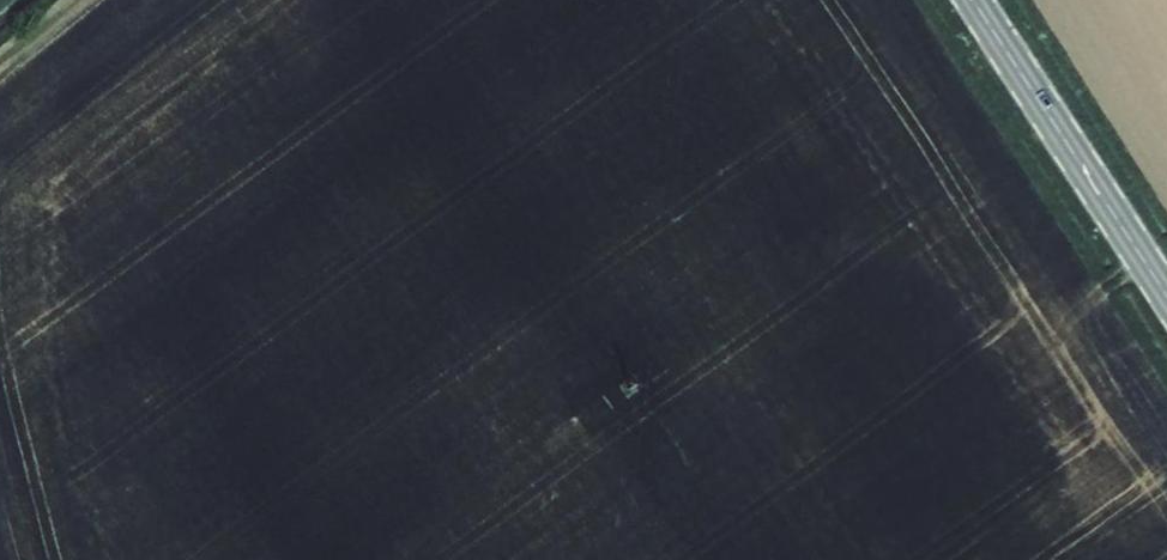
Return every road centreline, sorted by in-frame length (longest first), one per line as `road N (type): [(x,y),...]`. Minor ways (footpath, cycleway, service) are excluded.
road 1 (secondary): [(1166,300),(971,0)]

